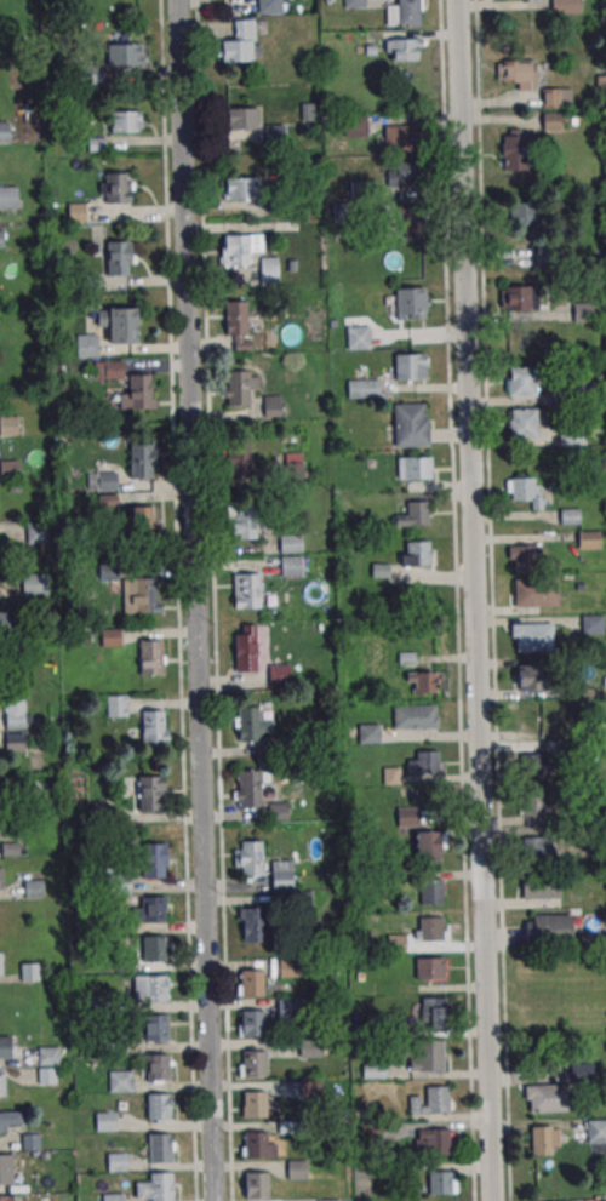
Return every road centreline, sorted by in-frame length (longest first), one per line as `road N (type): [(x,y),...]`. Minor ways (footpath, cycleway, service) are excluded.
road 1 (residential): [(211,1200),(175,0)]
road 2 (residential): [(491,1200),(457,0)]

